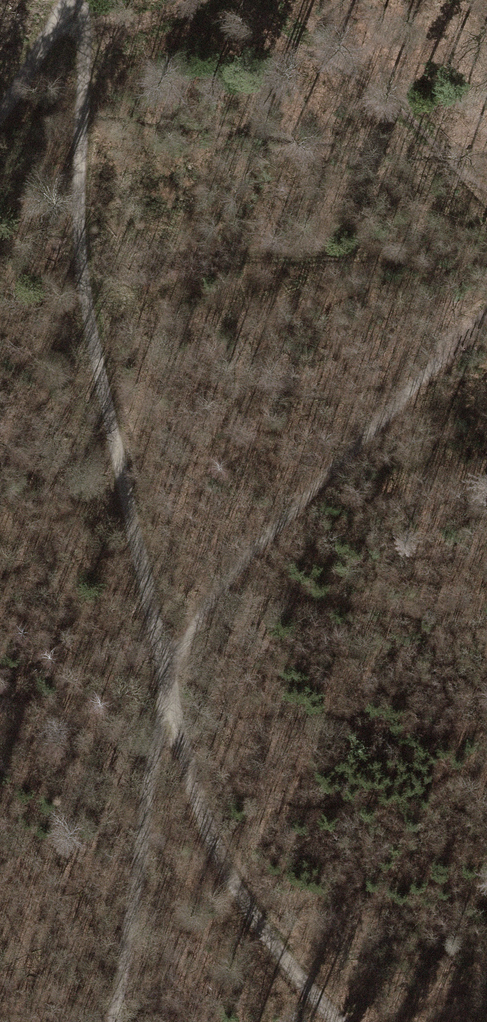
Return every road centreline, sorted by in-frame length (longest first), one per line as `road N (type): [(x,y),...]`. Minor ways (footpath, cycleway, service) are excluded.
road 1 (track): [(169,677),(97,366),(75,212),(82,0)]
road 2 (track): [(334,1021),(223,872),(169,677)]
road 3 (track): [(121,1021),(169,677)]
road 4 (track): [(0,117),(79,0)]

